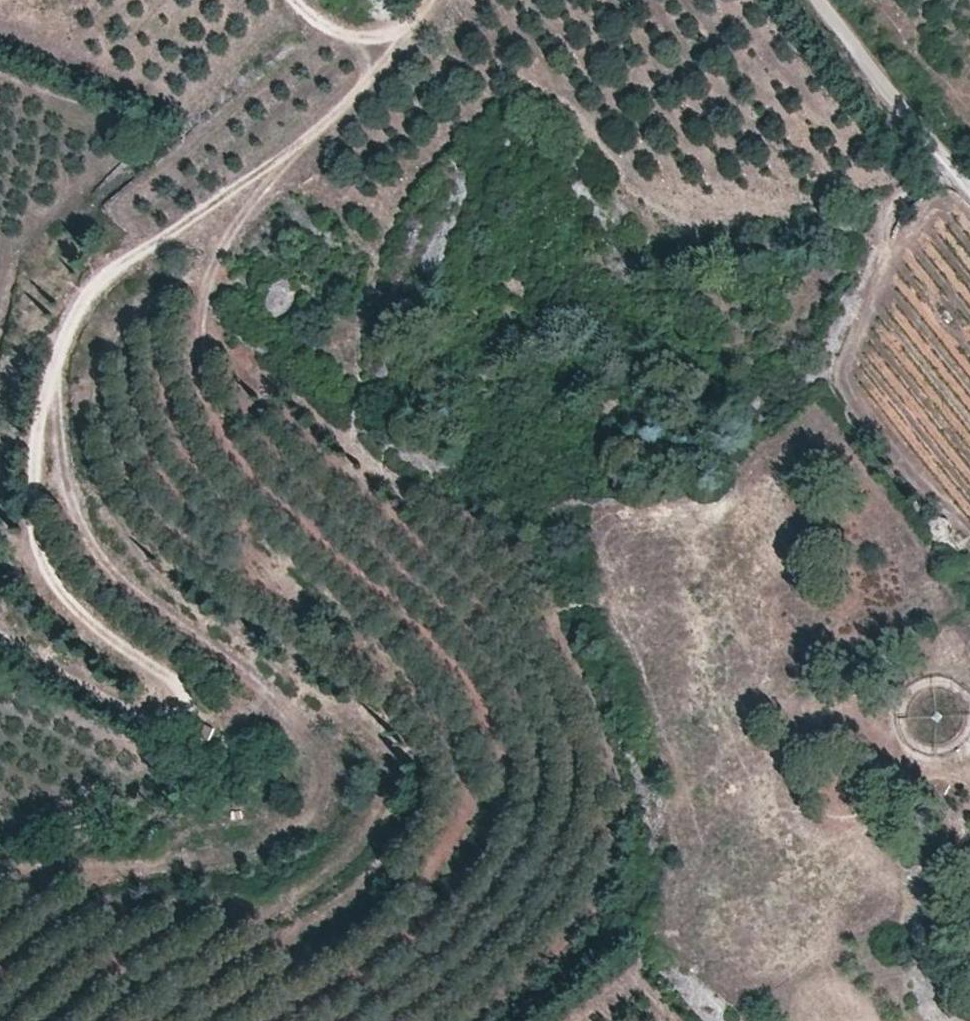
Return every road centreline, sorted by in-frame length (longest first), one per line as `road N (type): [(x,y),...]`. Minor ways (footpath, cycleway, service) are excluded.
road 1 (track): [(439,0),(408,38),(265,143),(139,272),(83,343),(128,607),(214,688),(220,739),(201,827),(111,884),(0,915)]
road 2 (unclassified): [(821,0),(969,185)]

